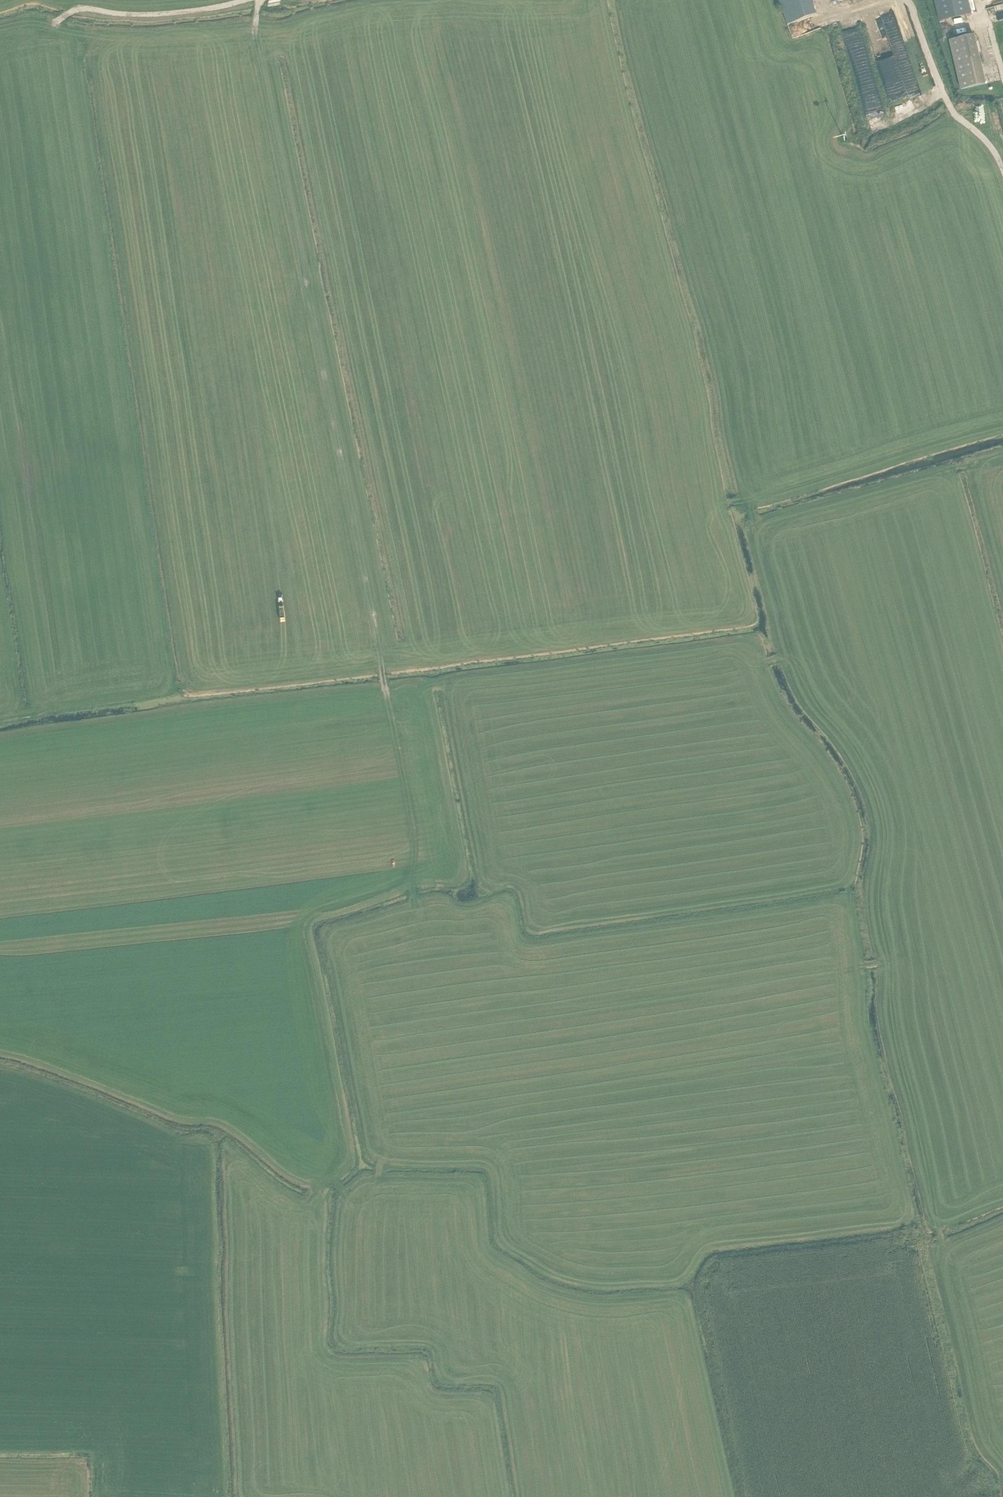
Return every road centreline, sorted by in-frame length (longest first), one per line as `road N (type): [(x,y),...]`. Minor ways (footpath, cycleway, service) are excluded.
road 1 (track): [(261,0),(256,30),(381,648),(418,910),(334,941),(383,1181)]
road 2 (track): [(244,0),(121,16),(82,7),(52,23),(0,32)]

